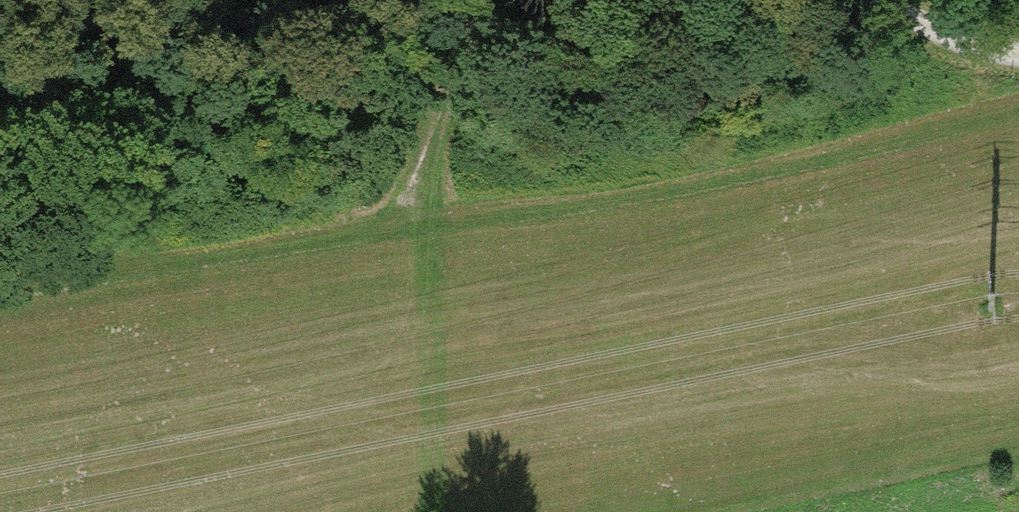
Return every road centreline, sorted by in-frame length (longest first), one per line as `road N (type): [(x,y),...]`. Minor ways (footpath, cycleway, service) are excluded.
road 1 (track): [(484,0),(398,225)]
road 2 (track): [(1017,54),(961,42),(877,0)]

